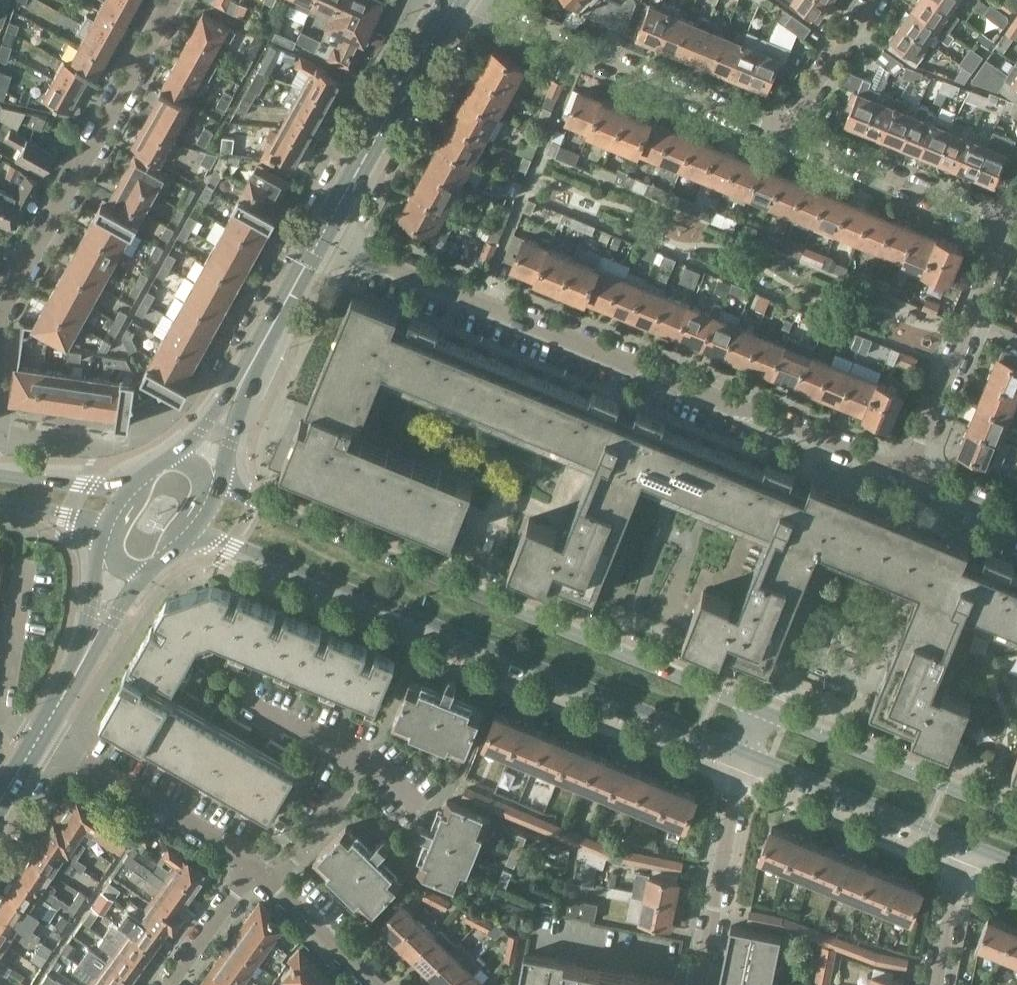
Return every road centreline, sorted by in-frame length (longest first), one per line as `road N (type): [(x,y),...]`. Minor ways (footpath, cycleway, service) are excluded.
road 1 (residential): [(324,244),(908,472)]
road 2 (secondary): [(183,542),(222,547),(746,753)]
road 3 (secondary): [(762,711),(219,485)]
road 4 (residential): [(789,138),(462,0)]
road 5 (residential): [(16,284),(174,0)]
road 6 (primary): [(324,244),(458,0)]
road 7 (secondary): [(1016,815),(762,711)]
road 8 (residential): [(908,472),(1009,224)]
road 9 (residential): [(258,866),(39,734)]
road 10 (secondary): [(746,753),(969,849)]
road 11 (residential): [(1009,224),(789,138)]
road 12 (residential): [(699,984),(746,753)]
road 13 (residential): [(26,569),(4,713),(39,734)]
road 14 (residential): [(789,138),(886,0)]
road 15 (residential): [(376,984),(258,866)]
road 16 (primary): [(241,383),(324,244)]
road 17 (residential): [(258,866),(375,769)]
road 18 (residential): [(175,984),(258,866)]
road 19 (residential): [(375,769),(331,738),(248,706)]
road 20 (residential): [(937,984),(969,849)]
road 21 (secondary): [(137,485),(0,475)]

